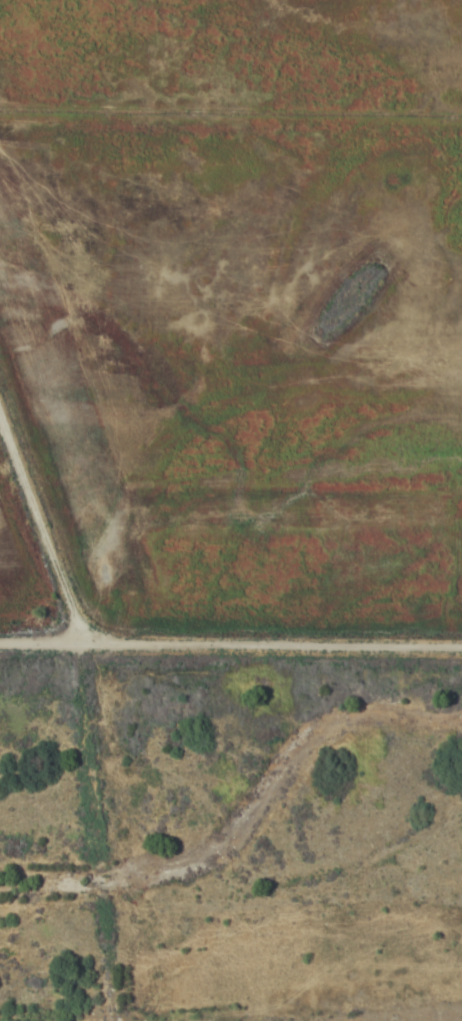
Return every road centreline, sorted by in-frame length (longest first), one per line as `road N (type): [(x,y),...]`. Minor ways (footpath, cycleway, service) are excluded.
road 1 (track): [(0,630),(461,635)]

